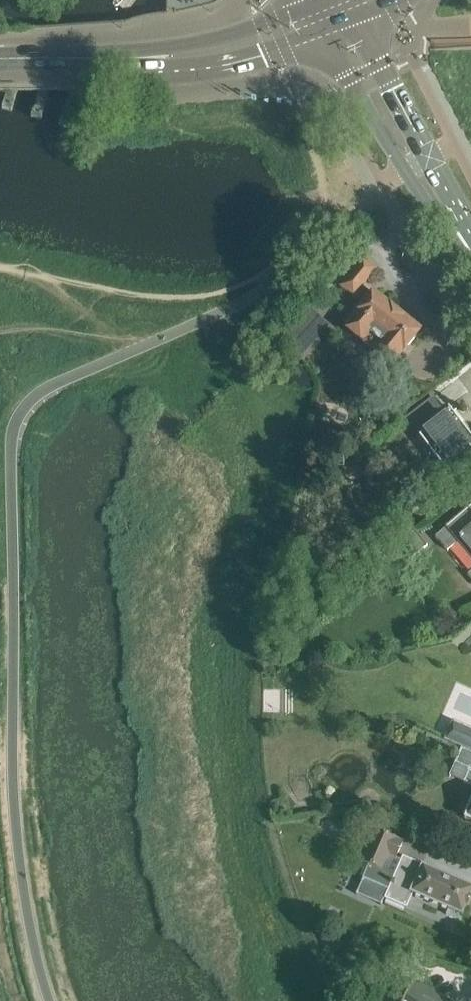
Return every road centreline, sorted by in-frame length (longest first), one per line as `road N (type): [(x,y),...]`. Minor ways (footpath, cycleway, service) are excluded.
road 1 (secondary): [(0,56),(187,52),(256,40),(339,7)]
road 2 (tertiary): [(470,235),(379,64),(339,7)]

